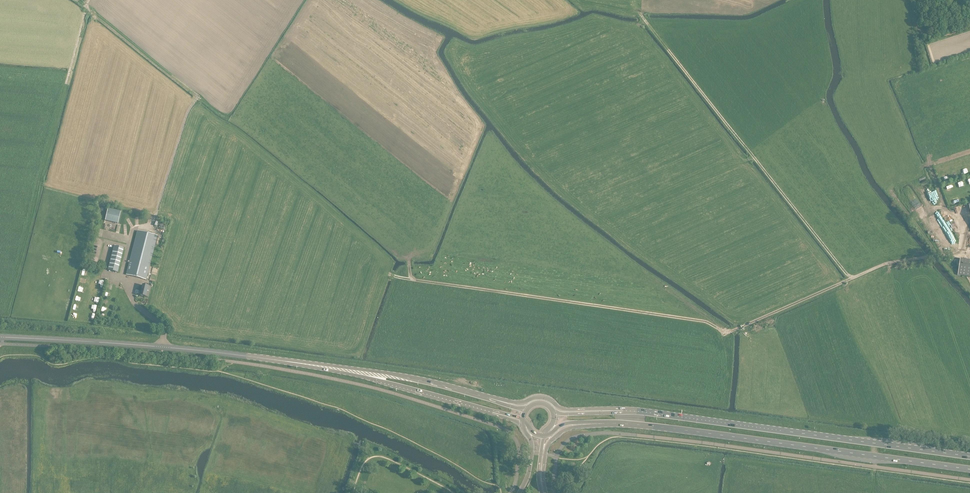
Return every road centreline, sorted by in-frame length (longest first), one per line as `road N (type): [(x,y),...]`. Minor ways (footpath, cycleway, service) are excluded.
road 1 (track): [(252,337),(369,356),(626,351),(650,343),(430,256)]
road 2 (secondary): [(590,424),(969,469)]
road 3 (secondary): [(969,456),(610,410)]
road 4 (track): [(638,0),(644,23),(851,278)]
road 5 (secondary): [(314,365),(0,337)]
road 6 (track): [(650,343),(681,352),(888,263),(942,254)]
road 7 (secondary): [(504,402),(314,365)]
road 8 (secondary): [(314,365),(492,412)]
road 9 (track): [(75,0),(196,97)]
road 10 (track): [(196,97),(152,225)]

